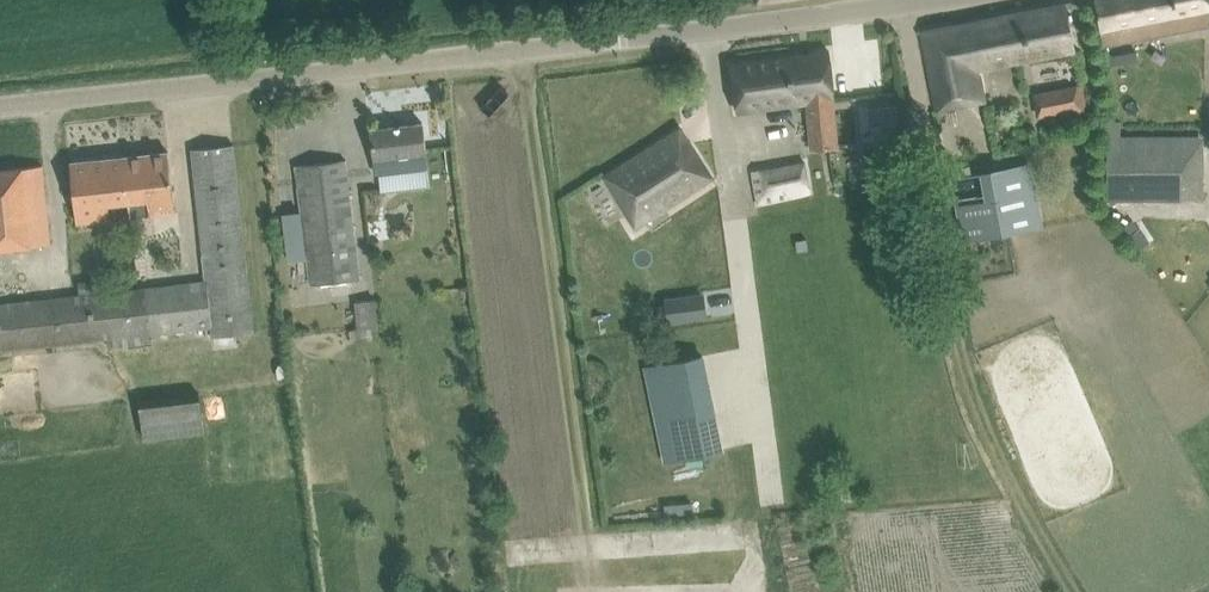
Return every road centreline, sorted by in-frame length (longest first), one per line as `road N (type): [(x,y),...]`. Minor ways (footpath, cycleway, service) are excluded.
road 1 (unclassified): [(0,108),(933,0)]

